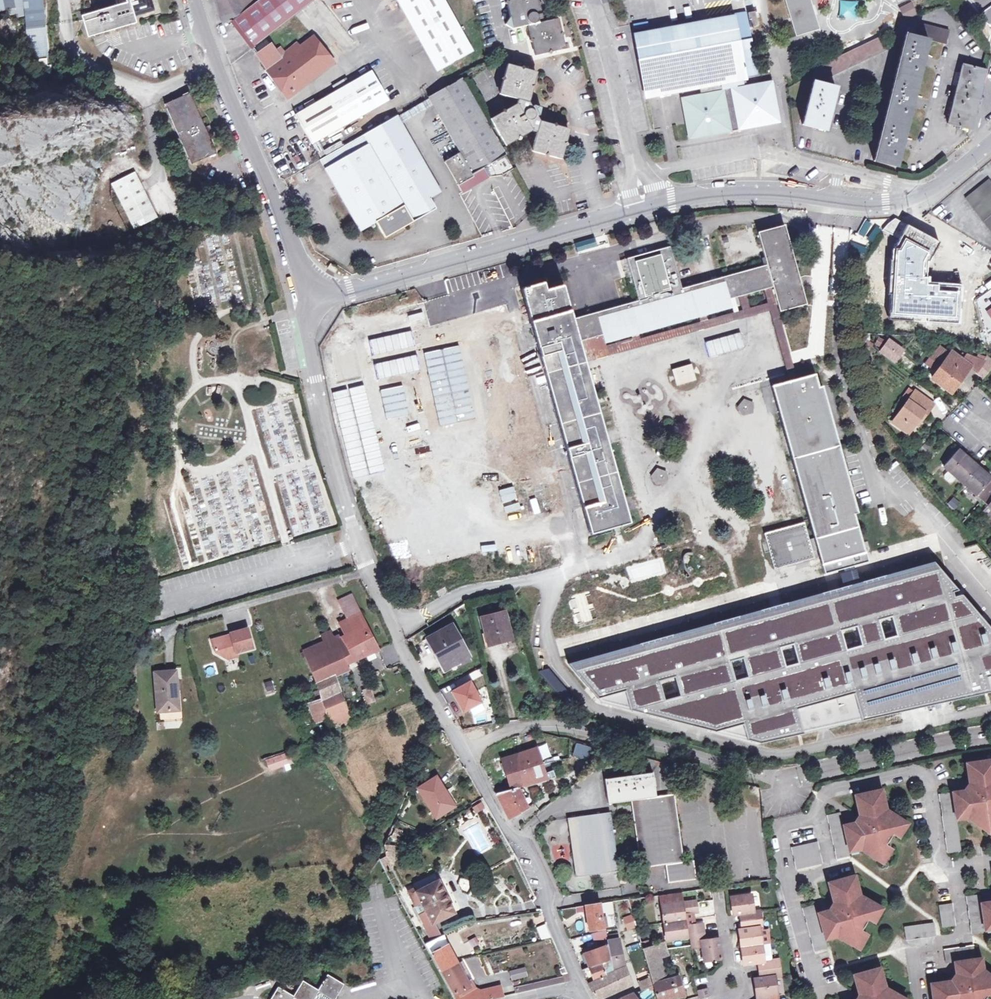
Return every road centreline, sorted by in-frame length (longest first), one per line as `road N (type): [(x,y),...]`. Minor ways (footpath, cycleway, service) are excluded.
road 1 (residential): [(585,998),(526,843),(495,812),(398,640),(369,571)]
road 2 (residential): [(312,297),(634,211)]
road 3 (unclassified): [(312,297),(196,0)]
road 4 (unclassified): [(369,571),(329,449),(306,334),(312,297)]
road 5 (residential): [(660,203),(782,193),(902,201)]
road 6 (residential): [(782,781),(990,735)]
road 7 (residential): [(636,175),(592,0)]

